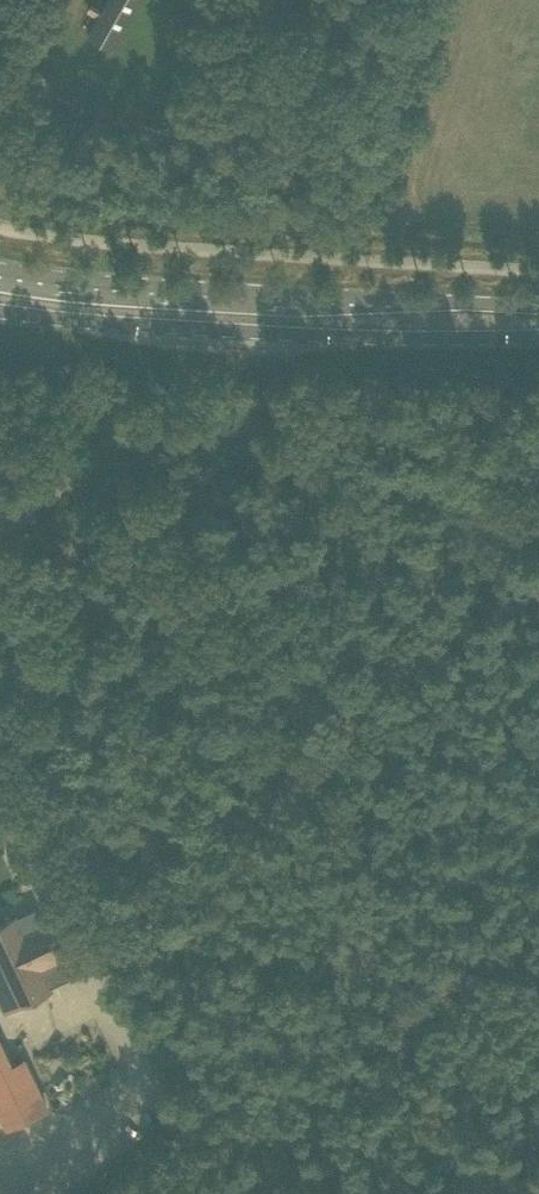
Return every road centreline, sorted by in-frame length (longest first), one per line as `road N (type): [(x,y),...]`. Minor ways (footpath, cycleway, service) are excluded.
road 1 (primary): [(538,307),(94,283),(0,270)]
road 2 (primary): [(0,313),(172,328),(538,340)]

